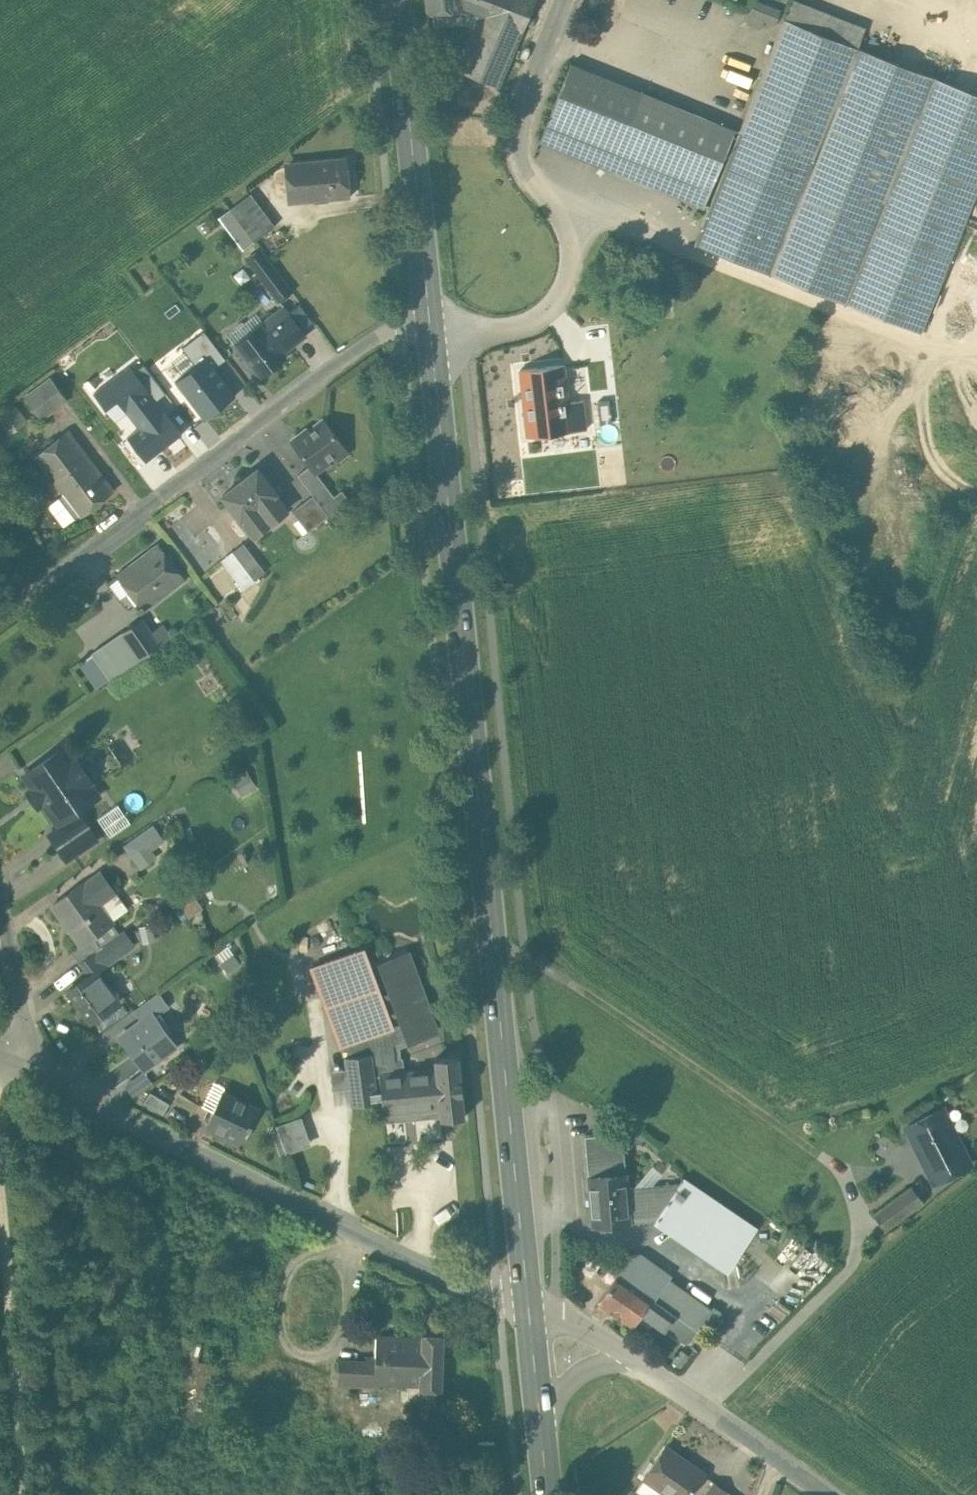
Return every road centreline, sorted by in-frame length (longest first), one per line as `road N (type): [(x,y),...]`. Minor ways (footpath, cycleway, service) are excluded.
road 1 (primary): [(530,1310),(435,332)]
road 2 (unclassified): [(530,1310),(412,1265),(168,1147),(92,1102),(30,1051)]
road 3 (residential): [(0,610),(334,372),(400,332),(435,332)]
road 4 (unclassified): [(435,332),(536,316),(565,286),(572,248),(526,173),(518,141),(535,63),(562,0)]
road 5 (track): [(30,1051),(11,1165),(22,1494)]
road 6 (primary): [(435,332),(401,0)]
road 7 (unclassified): [(827,1494),(642,1367)]
road 8 (unclassified): [(30,1051),(0,898)]
road 9 (unclassified): [(642,1367),(530,1310)]
road 10 (primary): [(540,1416),(580,1375),(613,1363),(642,1367)]

